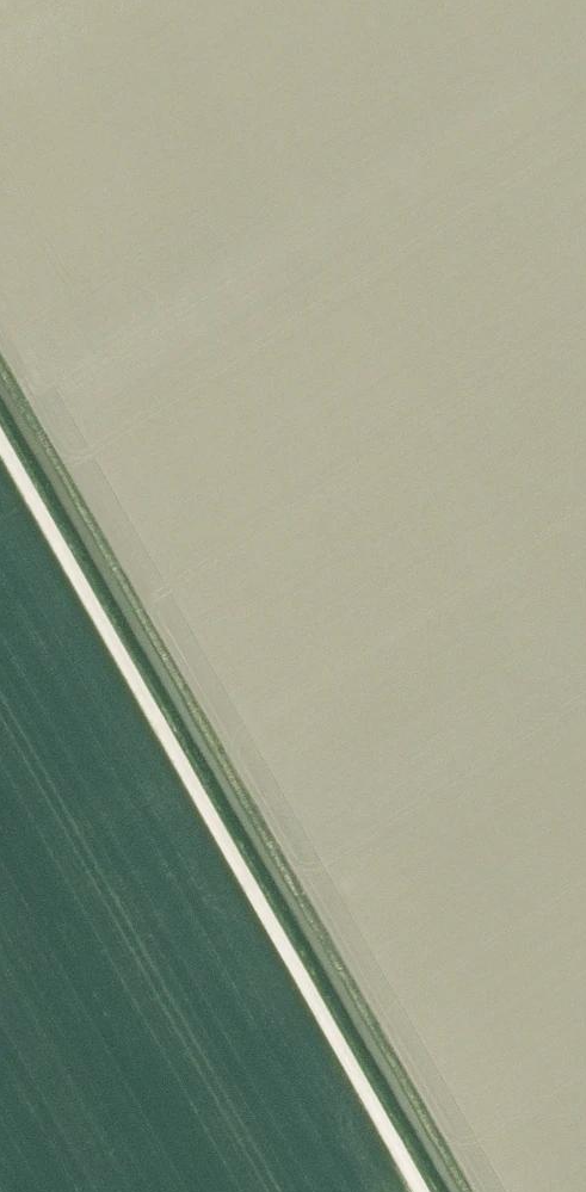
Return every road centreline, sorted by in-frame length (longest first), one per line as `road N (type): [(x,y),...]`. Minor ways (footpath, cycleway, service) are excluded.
road 1 (track): [(0,441),(422,1191)]

